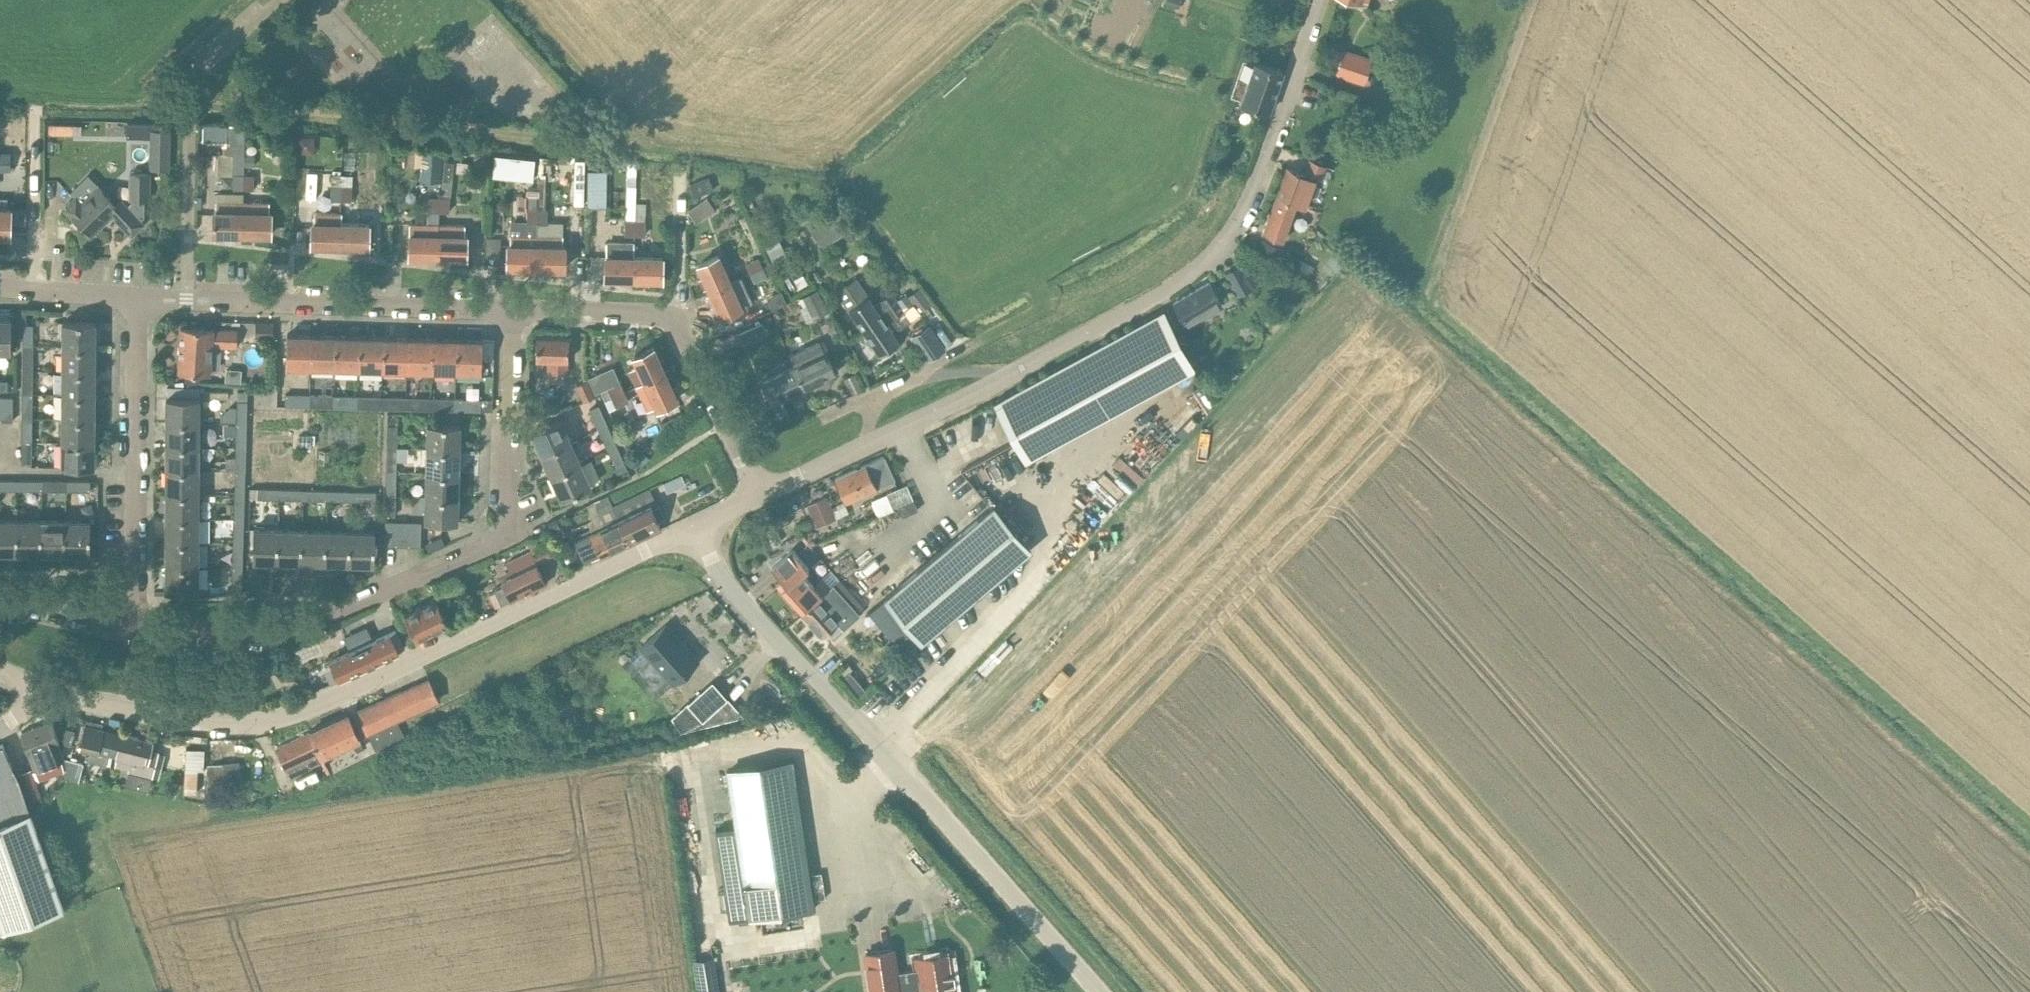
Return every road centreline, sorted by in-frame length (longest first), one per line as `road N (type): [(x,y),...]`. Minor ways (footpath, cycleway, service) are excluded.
road 1 (unclassified): [(761,492),(1189,283),(1249,207),(1319,0)]
road 2 (tertiary): [(43,688),(147,714),(264,721),(309,709),(693,526)]
road 3 (residential): [(136,628),(297,634),(509,533),(513,308)]
road 4 (unclassified): [(1096,991),(714,566),(693,526)]
road 5 (residential): [(513,308),(141,300)]
road 6 (residential): [(761,492),(675,321),(659,313),(513,308)]
road 7 (residential): [(136,628),(141,300)]
road 8 (residential): [(141,300),(0,288)]
road 9 (residential): [(0,597),(136,628)]

